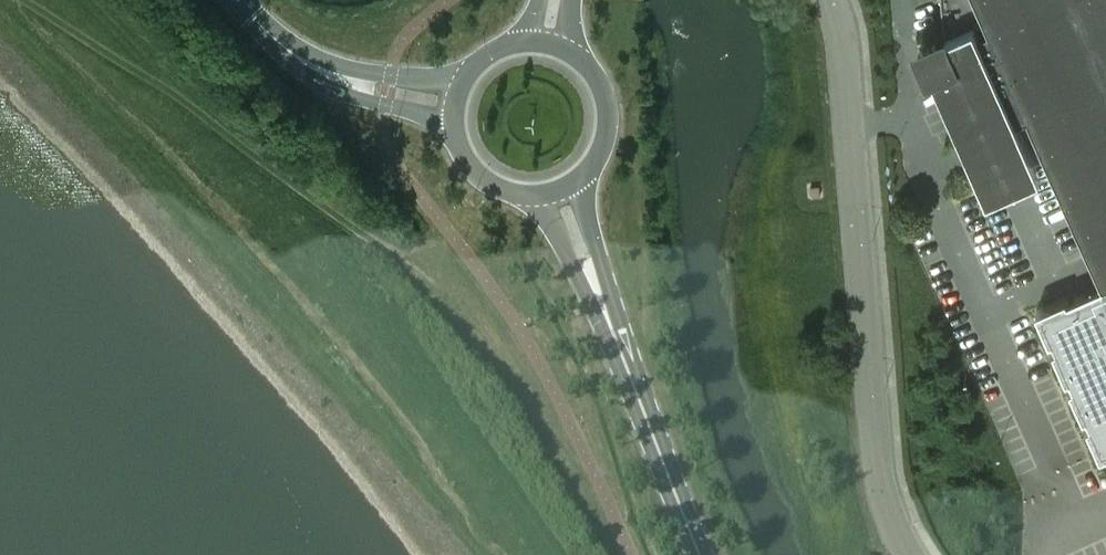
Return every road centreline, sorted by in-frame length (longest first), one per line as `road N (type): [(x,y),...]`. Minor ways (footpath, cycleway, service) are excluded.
road 1 (unclassified): [(908,554),(887,518),(874,456),(838,33),(826,0)]
road 2 (tertiary): [(694,554),(557,192)]
road 3 (unclassified): [(455,104),(386,91),(299,60),(237,0)]
road 4 (tertiary): [(557,192),(596,162),(609,114),(591,68),(548,42)]
road 5 (tertiary): [(455,104),(460,149),(490,184),(511,193),(557,192)]
road 6 (tertiary): [(548,42),(499,48),(463,81),(455,104)]

